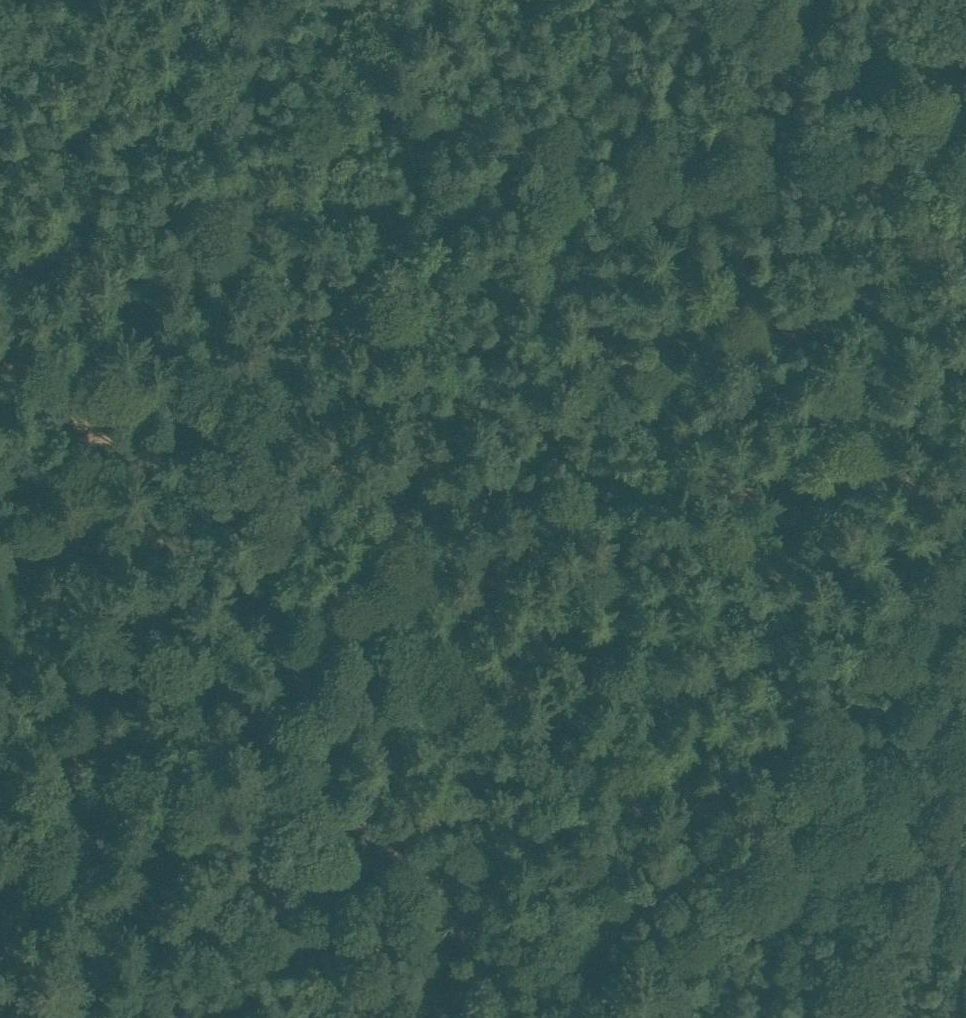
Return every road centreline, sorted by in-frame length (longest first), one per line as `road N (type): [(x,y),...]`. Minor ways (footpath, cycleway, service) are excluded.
road 1 (track): [(879,50),(735,80),(375,647),(95,1017)]
road 2 (track): [(786,0),(965,86)]

